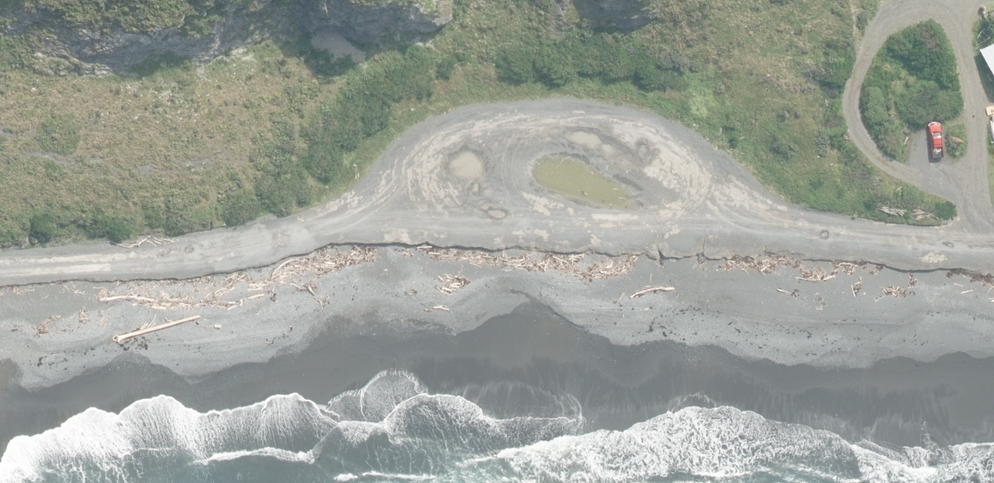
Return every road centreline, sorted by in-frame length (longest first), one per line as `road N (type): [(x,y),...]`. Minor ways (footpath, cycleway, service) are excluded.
road 1 (track): [(993,245),(546,216),(390,219),(255,248),(0,264)]
road 2 (track): [(390,219),(426,171),(480,132),(549,121),(634,132),(727,228)]
road 3 (track): [(993,236),(982,215),(975,151),(970,5)]

